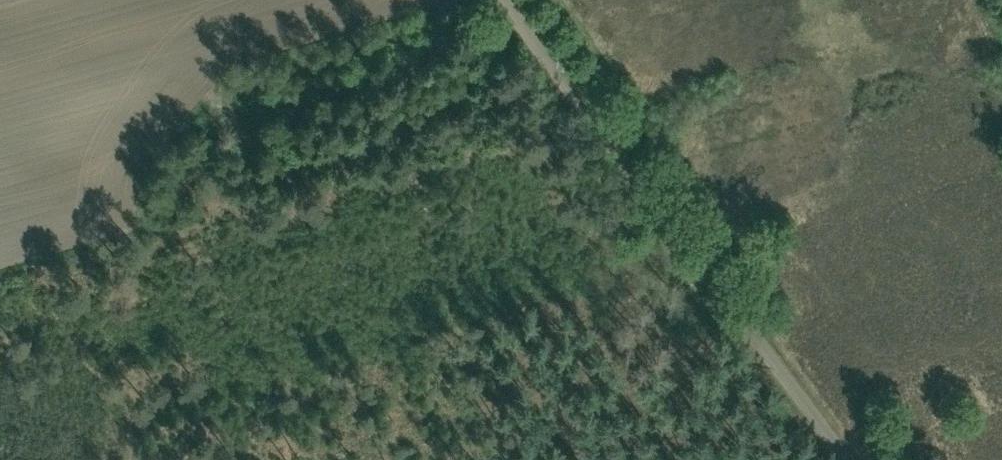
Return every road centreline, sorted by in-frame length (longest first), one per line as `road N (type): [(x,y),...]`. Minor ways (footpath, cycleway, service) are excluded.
road 1 (unclassified): [(842,459),(503,0)]

